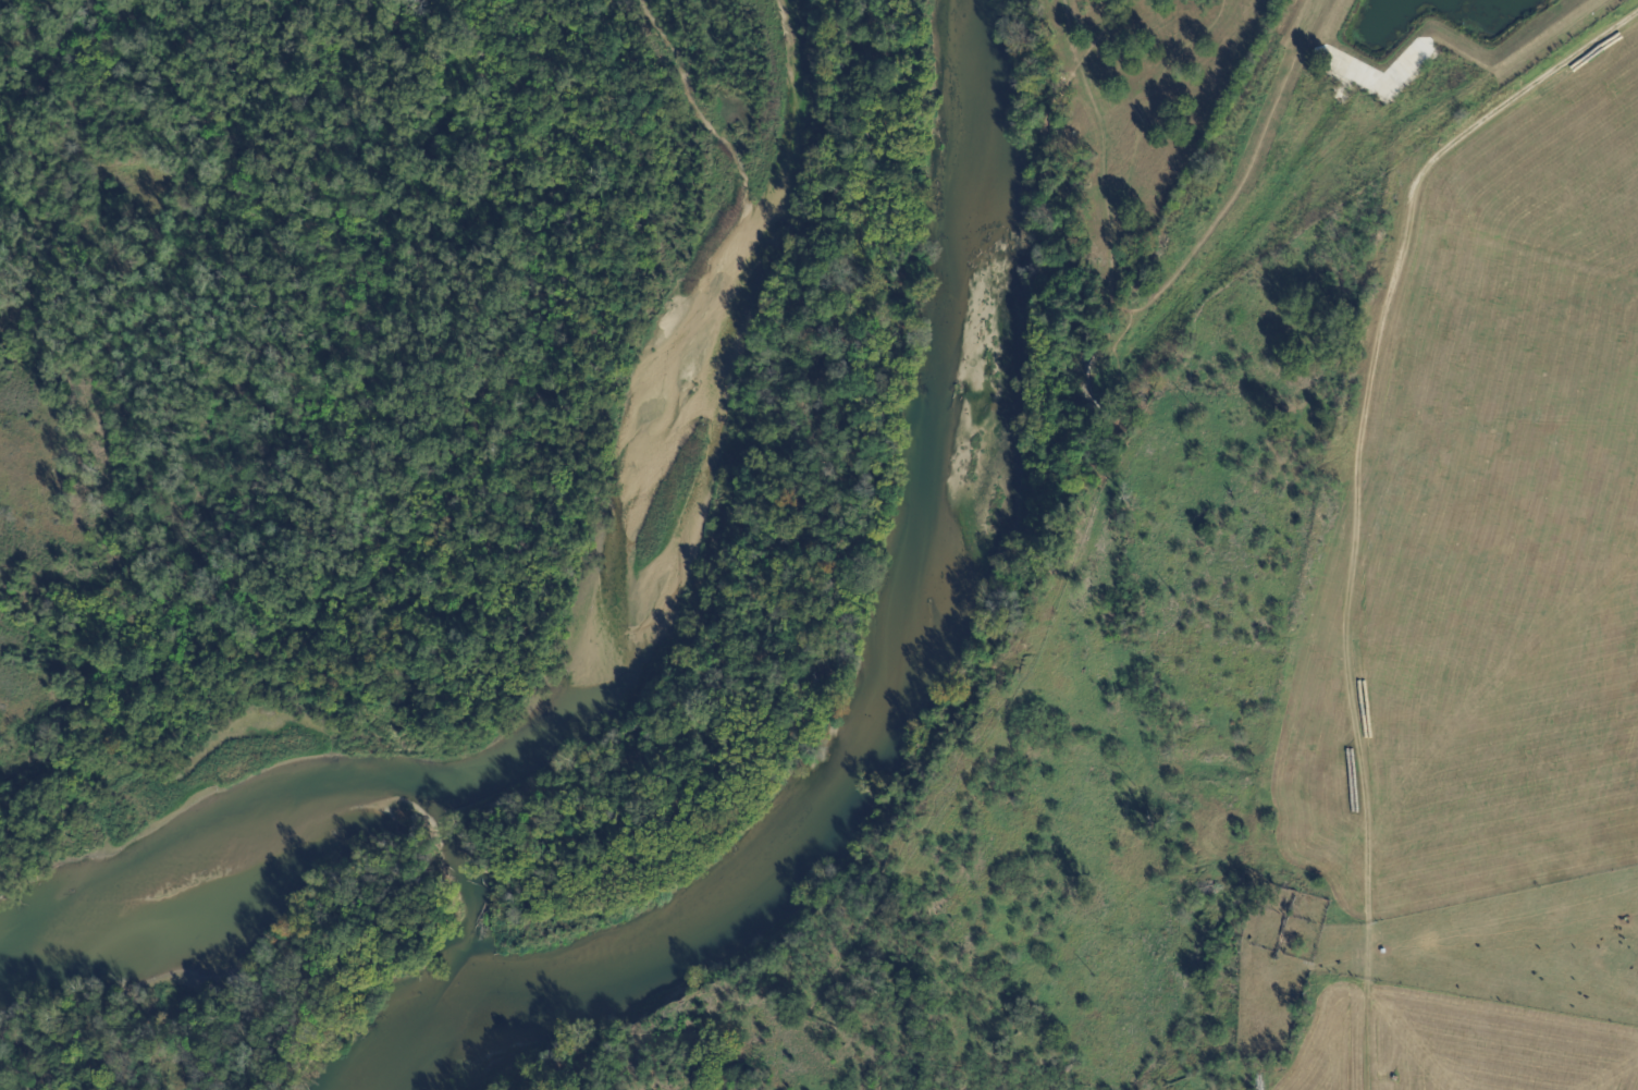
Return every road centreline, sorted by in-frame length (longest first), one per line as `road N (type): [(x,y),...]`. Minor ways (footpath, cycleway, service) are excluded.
road 1 (track): [(1363,1089),(1350,635),(1356,455),(1411,192),(1430,163),(1637,17)]

